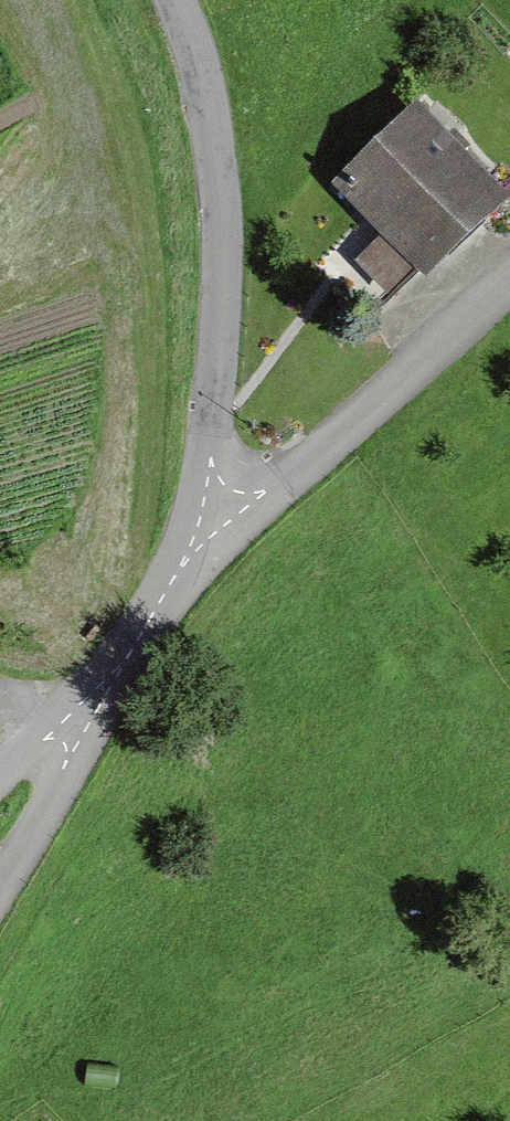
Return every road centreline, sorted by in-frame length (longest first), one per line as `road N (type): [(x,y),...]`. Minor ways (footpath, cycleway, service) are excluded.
road 1 (unclassified): [(216,512),(214,176),(199,84),(171,0)]
road 2 (unclassified): [(216,512),(274,482),(351,424),(509,277)]
road 3 (unclassified): [(79,721),(216,512)]
road 4 (unclassified): [(0,882),(64,768),(79,721)]

